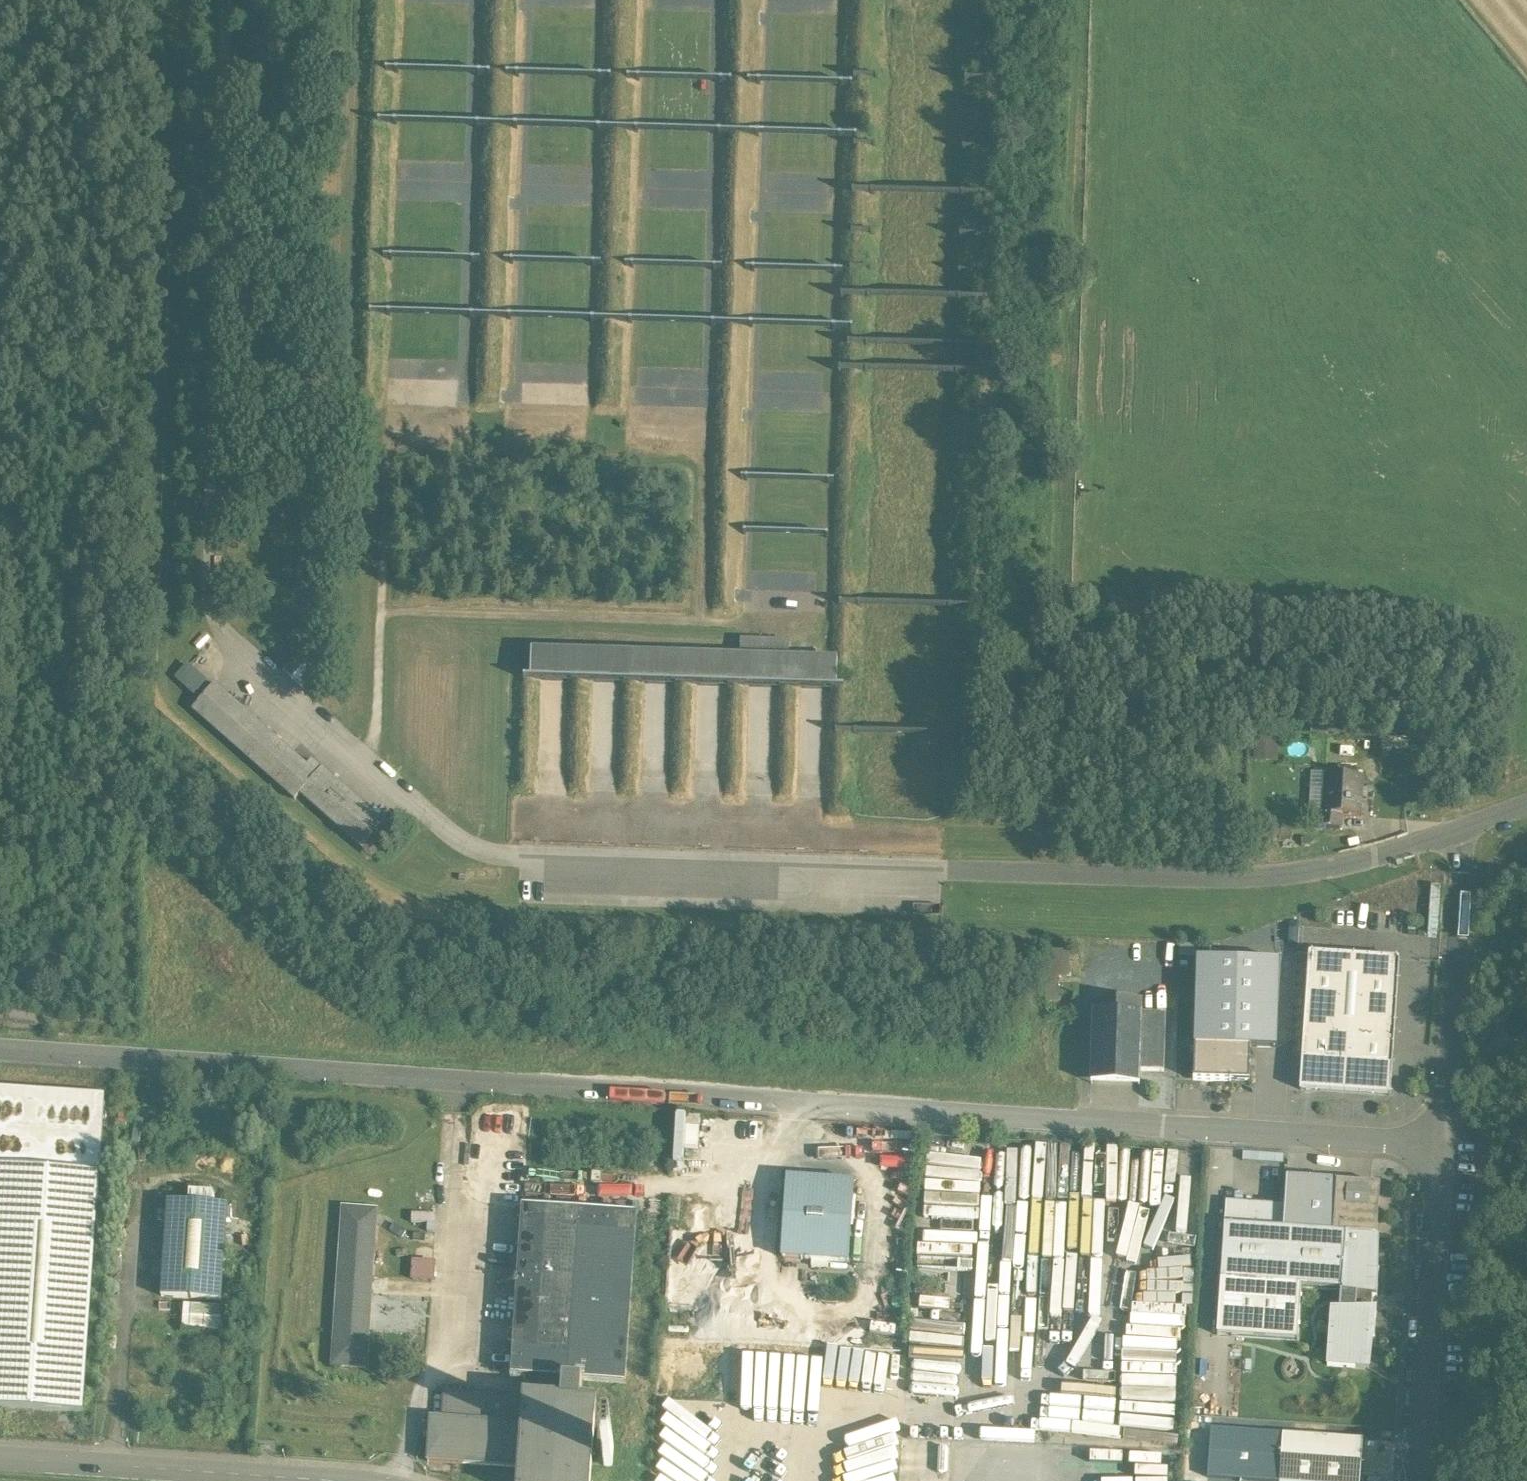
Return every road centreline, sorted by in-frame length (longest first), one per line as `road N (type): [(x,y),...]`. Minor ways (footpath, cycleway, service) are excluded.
road 1 (residential): [(1443,1147),(0,1049)]
road 2 (residential): [(0,1459),(372,1480)]
road 3 (residential): [(1420,1480),(1443,1147)]
road 4 (residential): [(1443,1147),(1459,882)]

